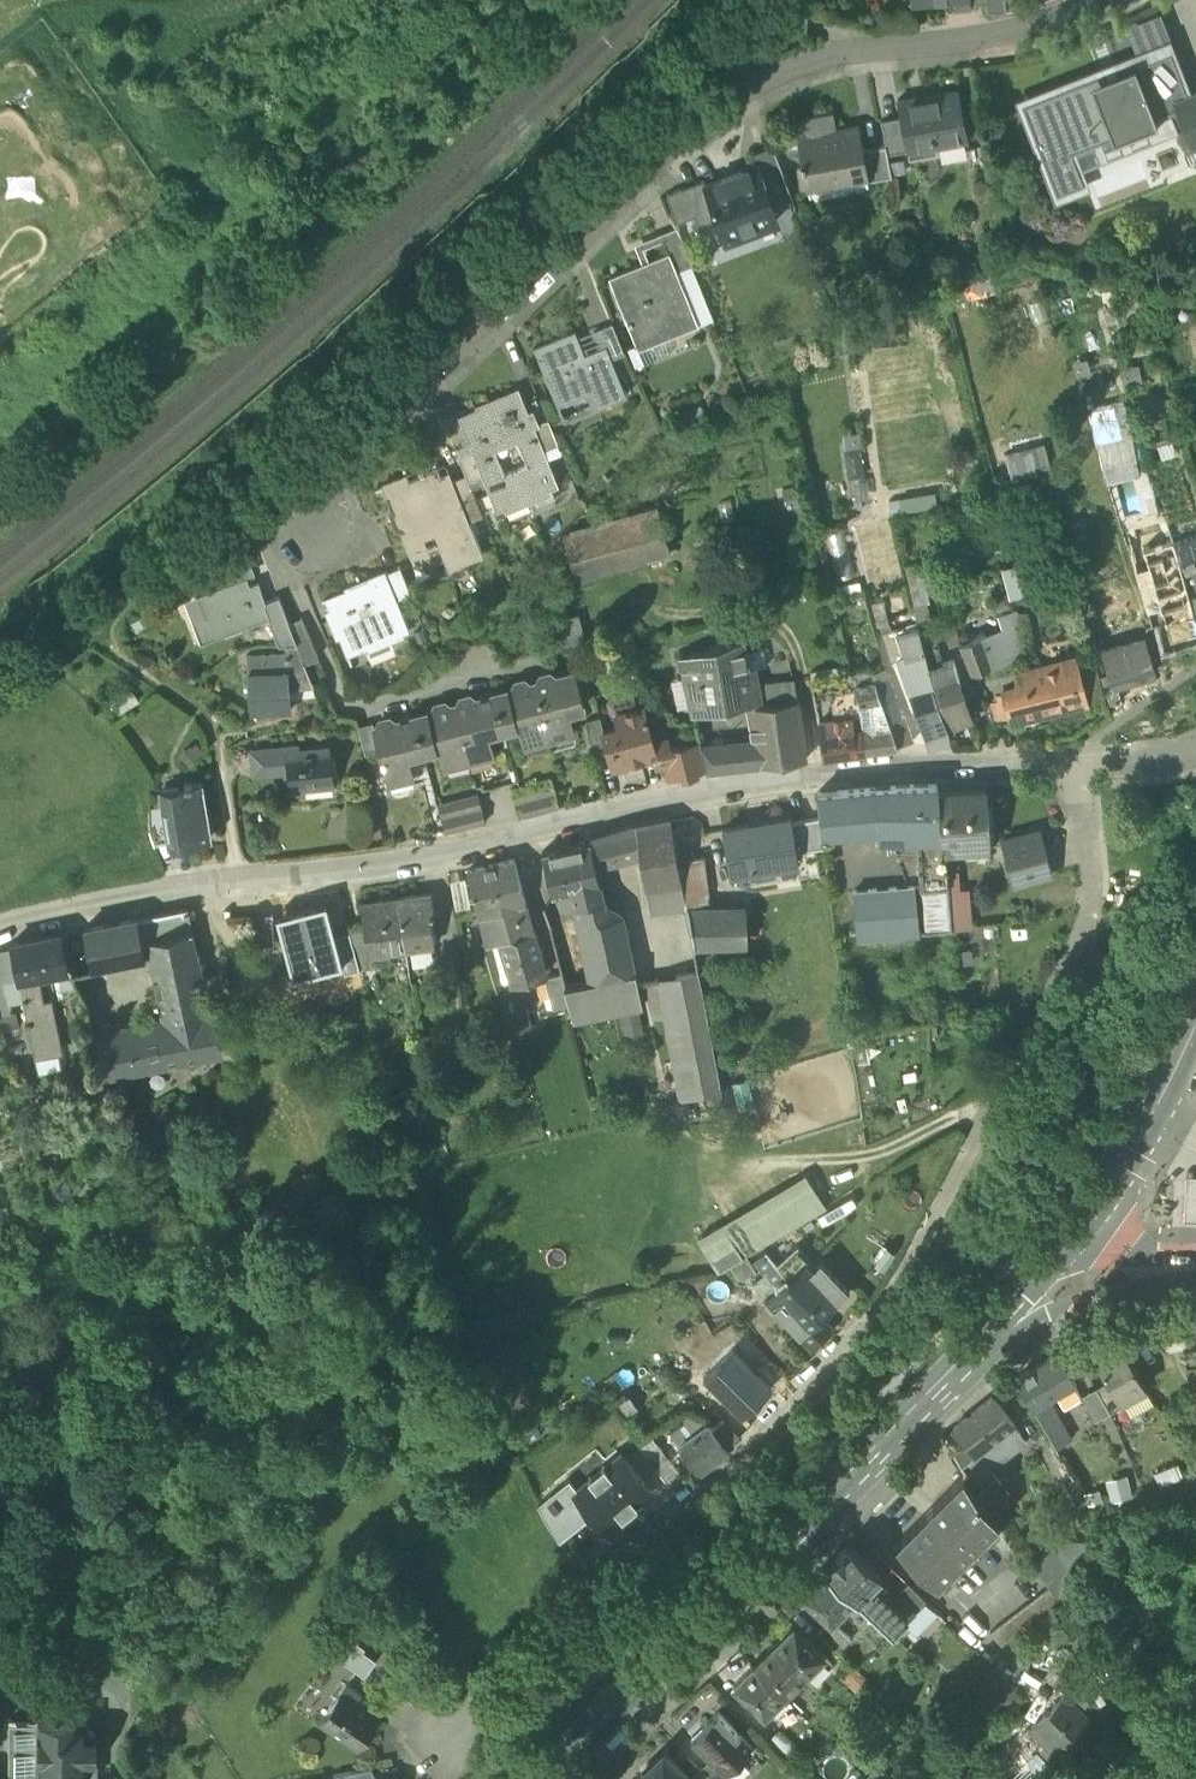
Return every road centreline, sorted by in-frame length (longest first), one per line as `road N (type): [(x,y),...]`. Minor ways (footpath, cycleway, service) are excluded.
road 1 (residential): [(1066,768),(1090,894),(1055,999),(903,1291),(780,1423),(429,1736)]
road 2 (residential): [(1066,768),(912,766),(695,790),(471,851),(240,882),(0,933)]
road 3 (residential): [(297,505),(708,114),(772,70),(870,46),(1013,33),(1095,0)]
road 4 (primary): [(542,1778),(1038,1288)]
road 5 (primary): [(1195,1013),(1143,1133),(1038,1288)]
road 6 (track): [(93,632),(210,716),(240,882)]
road 7 (residential): [(1038,1288),(1120,1269),(1195,1263)]
road 8 (residential): [(1195,756),(1066,768)]

